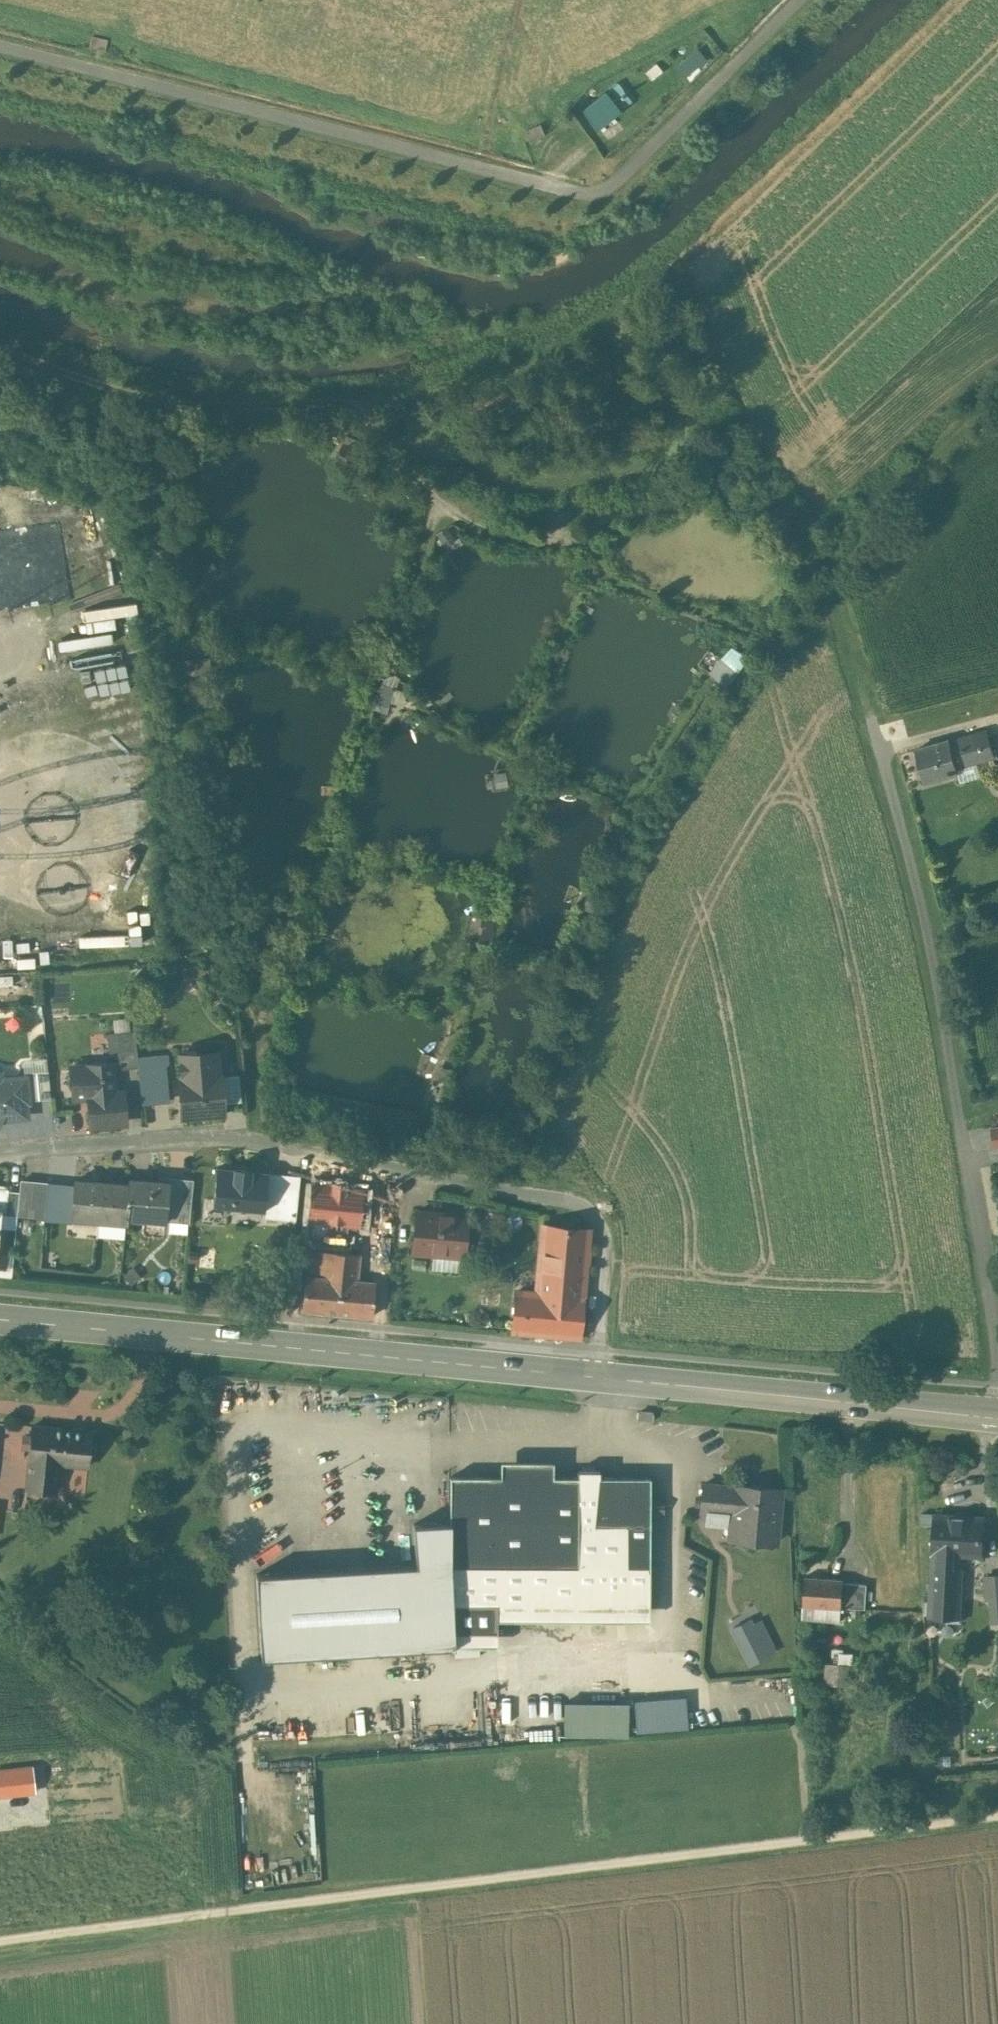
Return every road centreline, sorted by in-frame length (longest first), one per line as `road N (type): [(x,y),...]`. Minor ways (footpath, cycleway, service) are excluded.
road 1 (unclassified): [(601,1379),(605,1237),(582,1204),(202,1137),(0,1150)]
road 2 (track): [(0,352),(56,377),(134,395),(204,406),(323,407),(448,387),(523,362),(572,341),(678,270)]
road 3 (unclassified): [(997,1352),(961,1159),(932,937),(876,731)]
road 4 (secondary): [(0,1318),(601,1379)]
road 5 (secondary): [(601,1379),(997,1415)]

